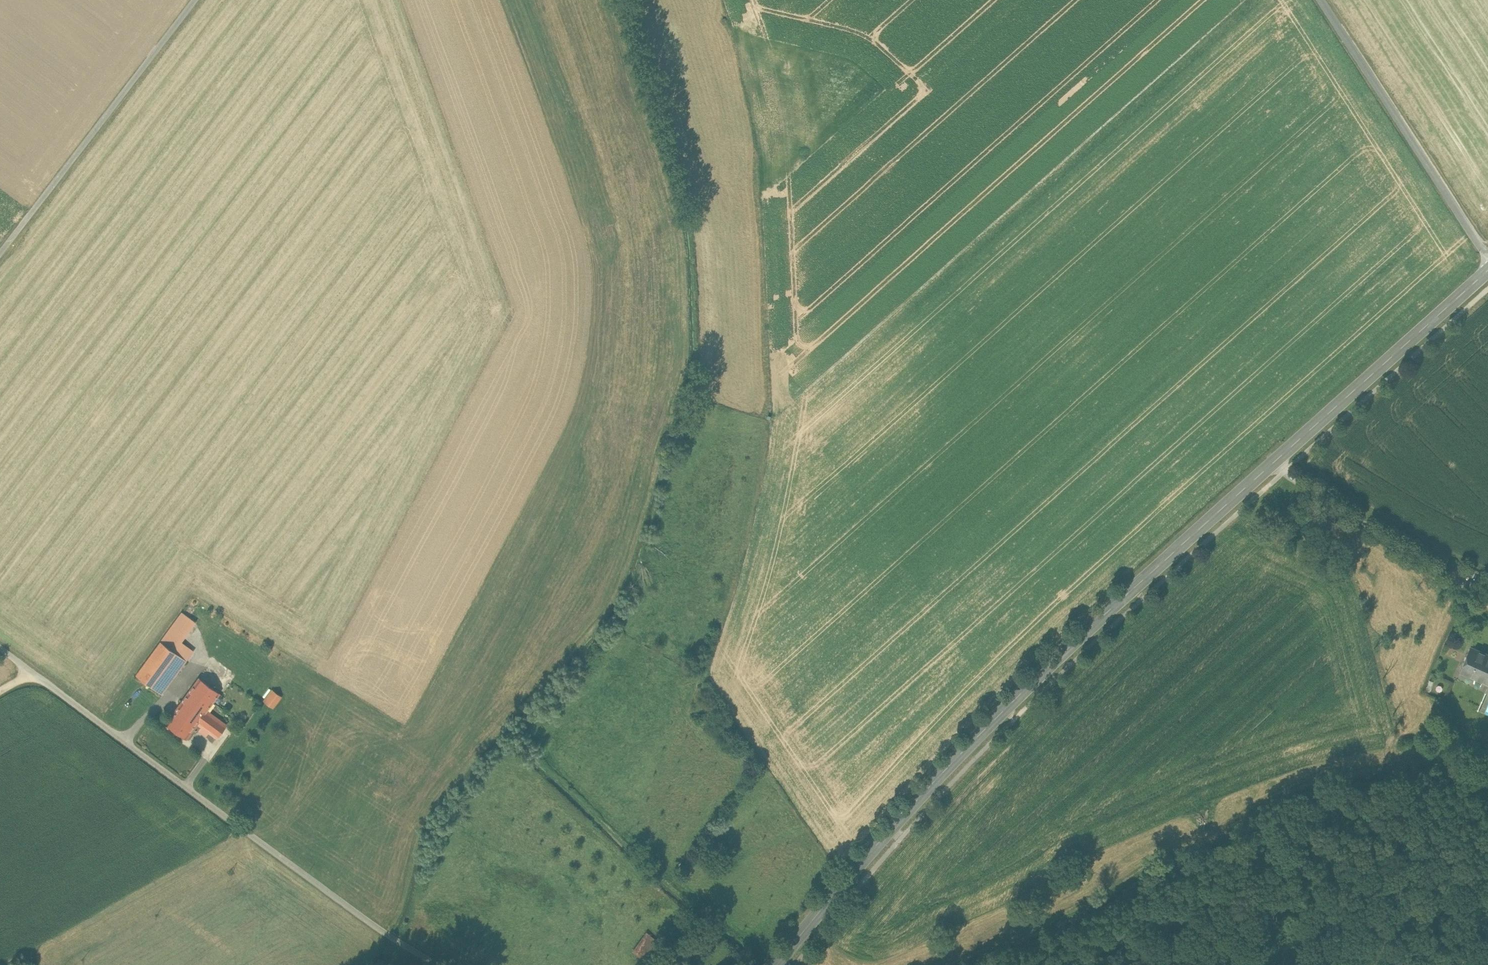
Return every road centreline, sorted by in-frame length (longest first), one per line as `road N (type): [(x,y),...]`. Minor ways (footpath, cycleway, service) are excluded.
road 1 (secondary): [(778,964),(882,837),(999,714),(1487,270)]
road 2 (residential): [(0,646),(441,964)]
road 3 (residential): [(196,0),(0,254)]
road 4 (unclassified): [(1487,253),(1322,0)]

